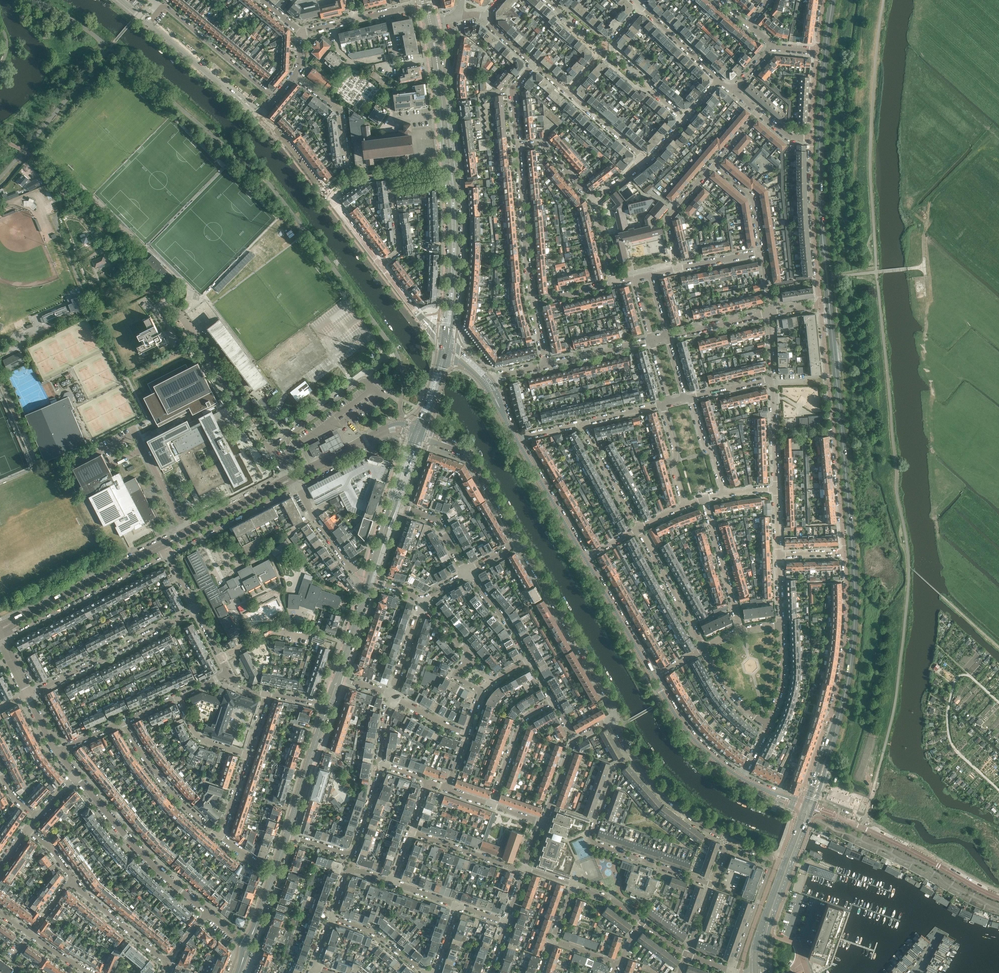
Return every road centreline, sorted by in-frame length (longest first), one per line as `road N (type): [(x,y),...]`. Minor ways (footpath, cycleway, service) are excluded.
road 1 (primary): [(838,720),(855,588),(819,181),(832,0)]
road 2 (residential): [(821,305),(845,552)]
road 3 (residential): [(711,885),(589,839),(618,765),(632,756)]
road 4 (residential): [(295,478),(167,296)]
road 5 (tertiary): [(998,897),(812,808)]
road 6 (residential): [(614,721),(617,714),(520,541)]
road 7 (residential): [(207,912),(145,857),(76,776)]
road 8 (residential): [(27,694),(196,609)]
road 9 (residential): [(0,637),(167,553)]
road 10 (track): [(933,460),(925,275)]
road 11 (secondary): [(449,343),(457,249),(453,168)]
road 12 (residential): [(845,552),(845,644),(831,712),(838,720)]
road 13 (primary): [(766,972),(772,917),(812,808)]
road 14 (secondary): [(447,168),(443,338)]
road 15 (residential): [(147,23),(164,6),(275,99)]
road 16 (residential): [(733,971),(771,858),(725,840)]
road 17 (residential): [(812,138),(821,305)]
road 18 (primary): [(805,807),(755,964)]
road 19 (residential): [(532,303),(517,145)]
road 20 (residential): [(685,119),(611,49),(641,6)]
road 21 (tertiary): [(163,546),(28,615)]
road 22 (residential): [(218,835),(165,784),(123,721)]
road 23 (tertiary): [(295,478),(163,546)]
road 24 (residential): [(167,553),(298,485)]
road 25 (tertiary): [(258,119),(147,23)]
road 26 (tertiary): [(585,557),(516,438)]
road 27 (tertiary): [(653,676),(585,557)]
road 28 (tertiary): [(741,778),(693,739),(653,676)]
road 29 (track): [(905,153),(906,205),(926,222),(933,197),(955,175)]
road 30 (residential): [(701,647),(639,528)]
road 31 (residential): [(740,628),(704,499)]
road 32 (residential): [(167,963),(71,877)]
road 33 (residential): [(351,181),(341,113),(295,75)]
road 34 (residential): [(492,805),(519,721),(553,701)]
road 35 (residential): [(725,840),(670,798),(632,756)]
road 36 (residential): [(547,0),(598,51),(567,92)]
road 37 (residential): [(678,268),(668,219),(714,164)]

